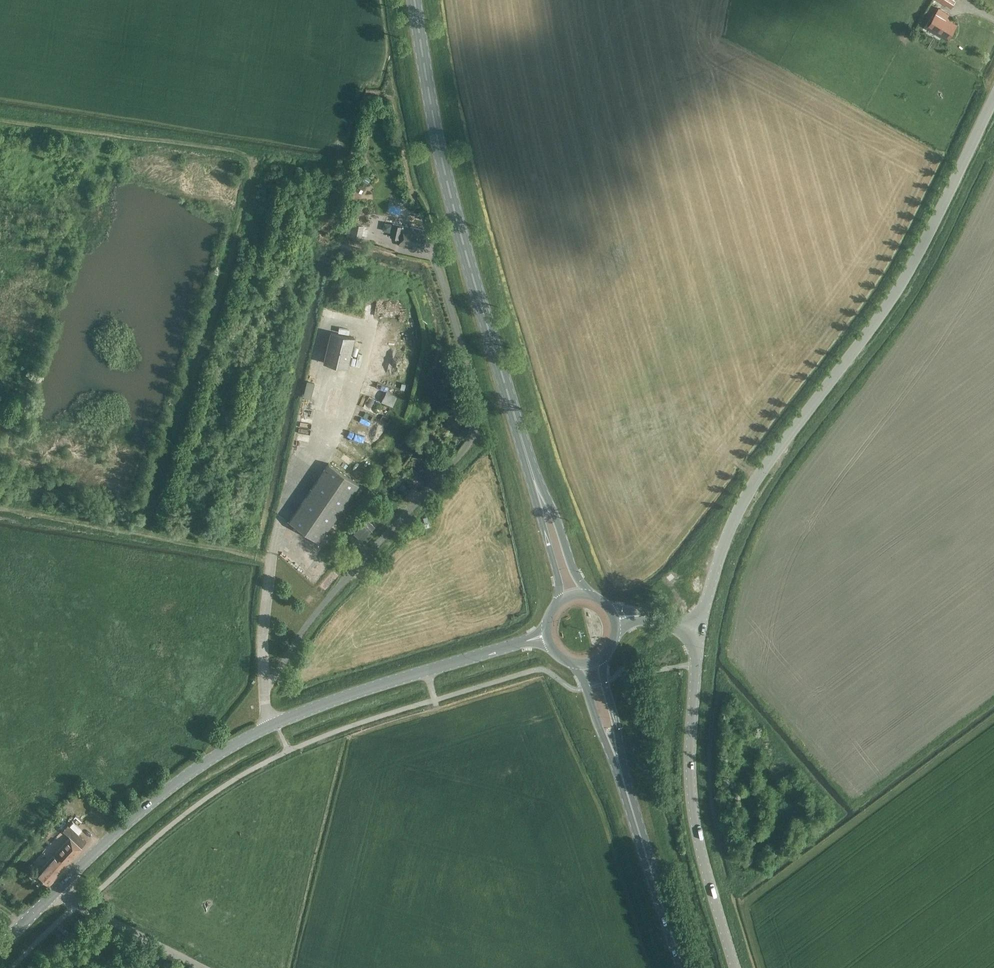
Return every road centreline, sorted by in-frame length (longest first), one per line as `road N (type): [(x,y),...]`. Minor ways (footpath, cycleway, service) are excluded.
road 1 (unclassified): [(700,633),(741,510),(914,262),(993,105)]
road 2 (unclassified): [(277,722),(264,690),(310,619),(474,434),(474,378),(438,261)]
road 3 (primary): [(522,445),(444,168),(414,0)]
road 4 (tertiary): [(735,967),(692,804),(700,633)]
road 5 (secondary): [(277,722),(547,634)]
road 6 (secondary): [(61,886),(194,770),(277,722)]
road 7 (primary): [(683,967),(624,784)]
road 8 (primary): [(593,596),(573,571),(522,445)]
road 9 (unclassified): [(204,967),(80,905),(61,886)]
road 10 (primary): [(522,445),(560,601)]
road 11 (primary): [(576,662),(624,784)]
road 12 (primary): [(624,784),(601,656)]

